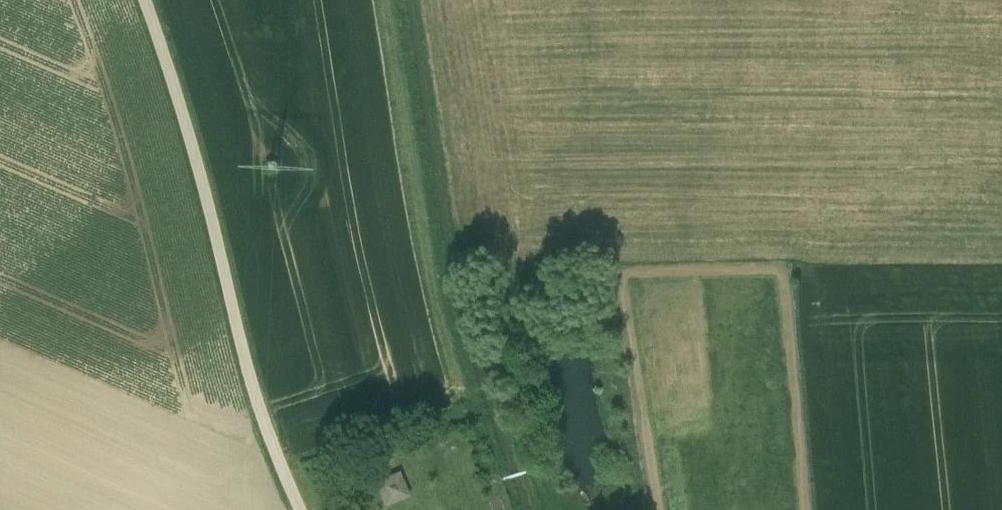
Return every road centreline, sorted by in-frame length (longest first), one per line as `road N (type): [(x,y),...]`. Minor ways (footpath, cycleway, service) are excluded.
road 1 (unclassified): [(138,0),(185,128),(259,414),(301,509)]

